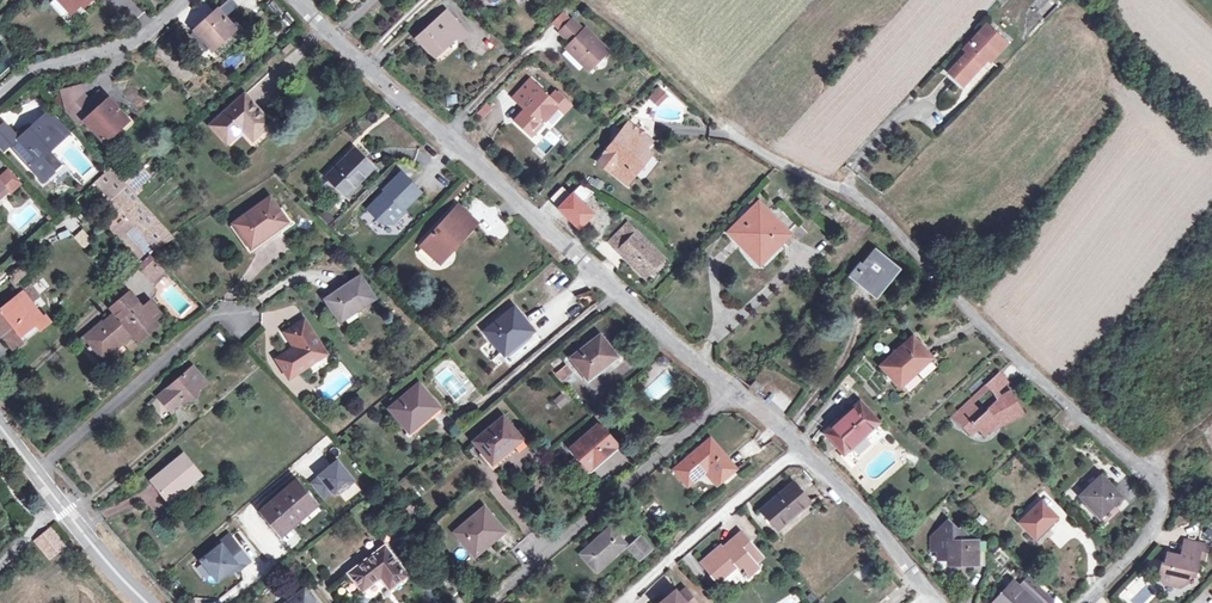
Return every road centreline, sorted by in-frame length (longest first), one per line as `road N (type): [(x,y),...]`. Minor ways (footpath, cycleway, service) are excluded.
road 1 (residential): [(1085,602),(1155,523),(1157,482),(1001,344),(884,216),(741,140)]
road 2 (residential): [(297,0),(728,392)]
road 3 (residential): [(494,595),(728,392)]
road 4 (residential): [(618,602),(802,447)]
road 5 (residential): [(184,0),(138,42),(28,72),(0,97)]
road 6 (track): [(741,140),(581,0)]
road 7 (residential): [(802,447),(935,602)]
road 8 (residential): [(221,602),(280,553),(247,513),(291,475)]
road 9 (secondary): [(57,501),(148,602)]

